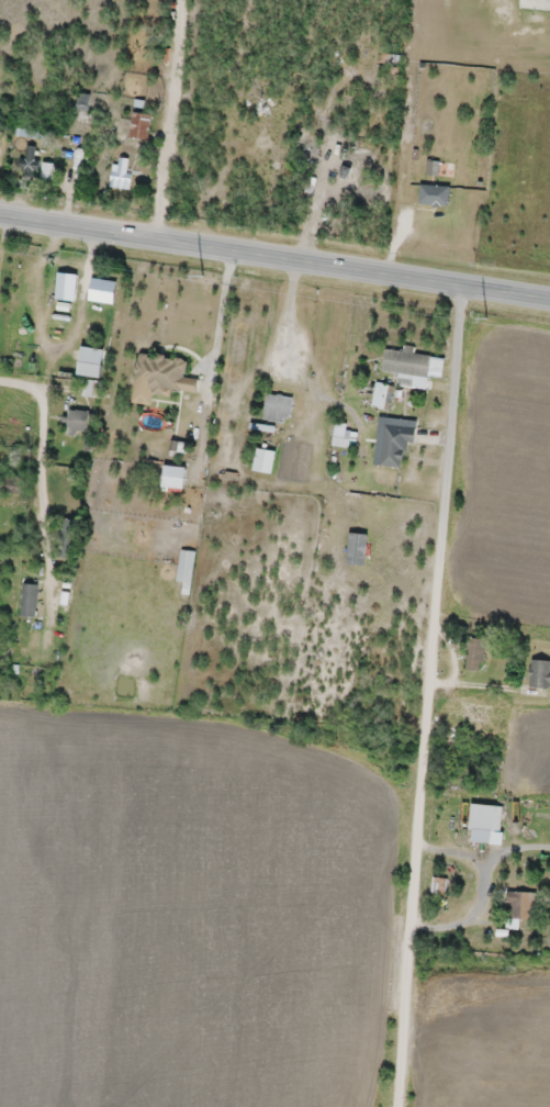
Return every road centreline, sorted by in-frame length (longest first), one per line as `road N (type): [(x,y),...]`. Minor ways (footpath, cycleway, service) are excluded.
road 1 (residential): [(395,1106),(467,288)]
road 2 (secondary): [(549,300),(0,217)]
road 3 (residential): [(0,379),(35,381),(44,393),(44,510)]

